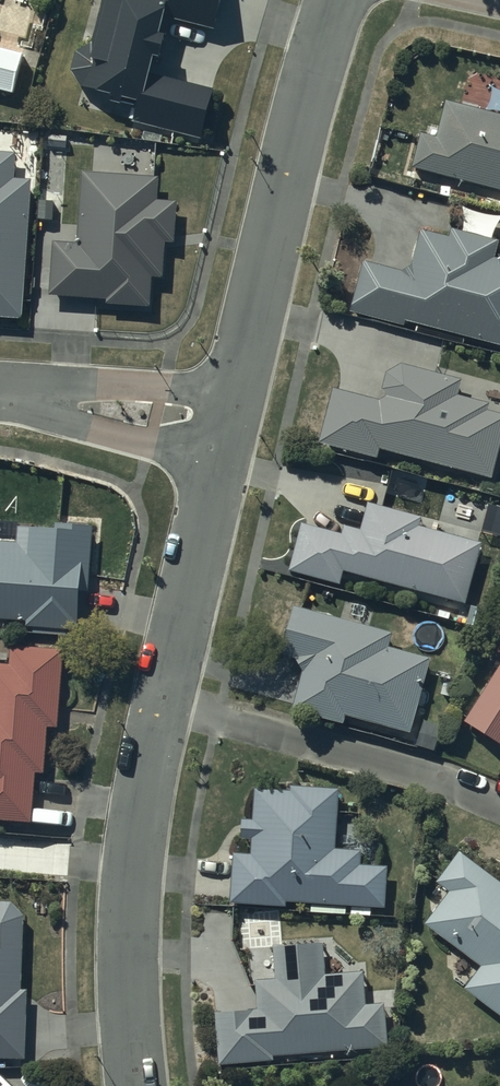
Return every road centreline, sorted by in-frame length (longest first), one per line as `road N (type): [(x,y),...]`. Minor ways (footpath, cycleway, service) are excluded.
road 1 (residential): [(226,425),(141,813),(127,943),(135,1085)]
road 2 (residential): [(336,0),(226,425)]
road 3 (residential): [(0,396),(226,425)]

